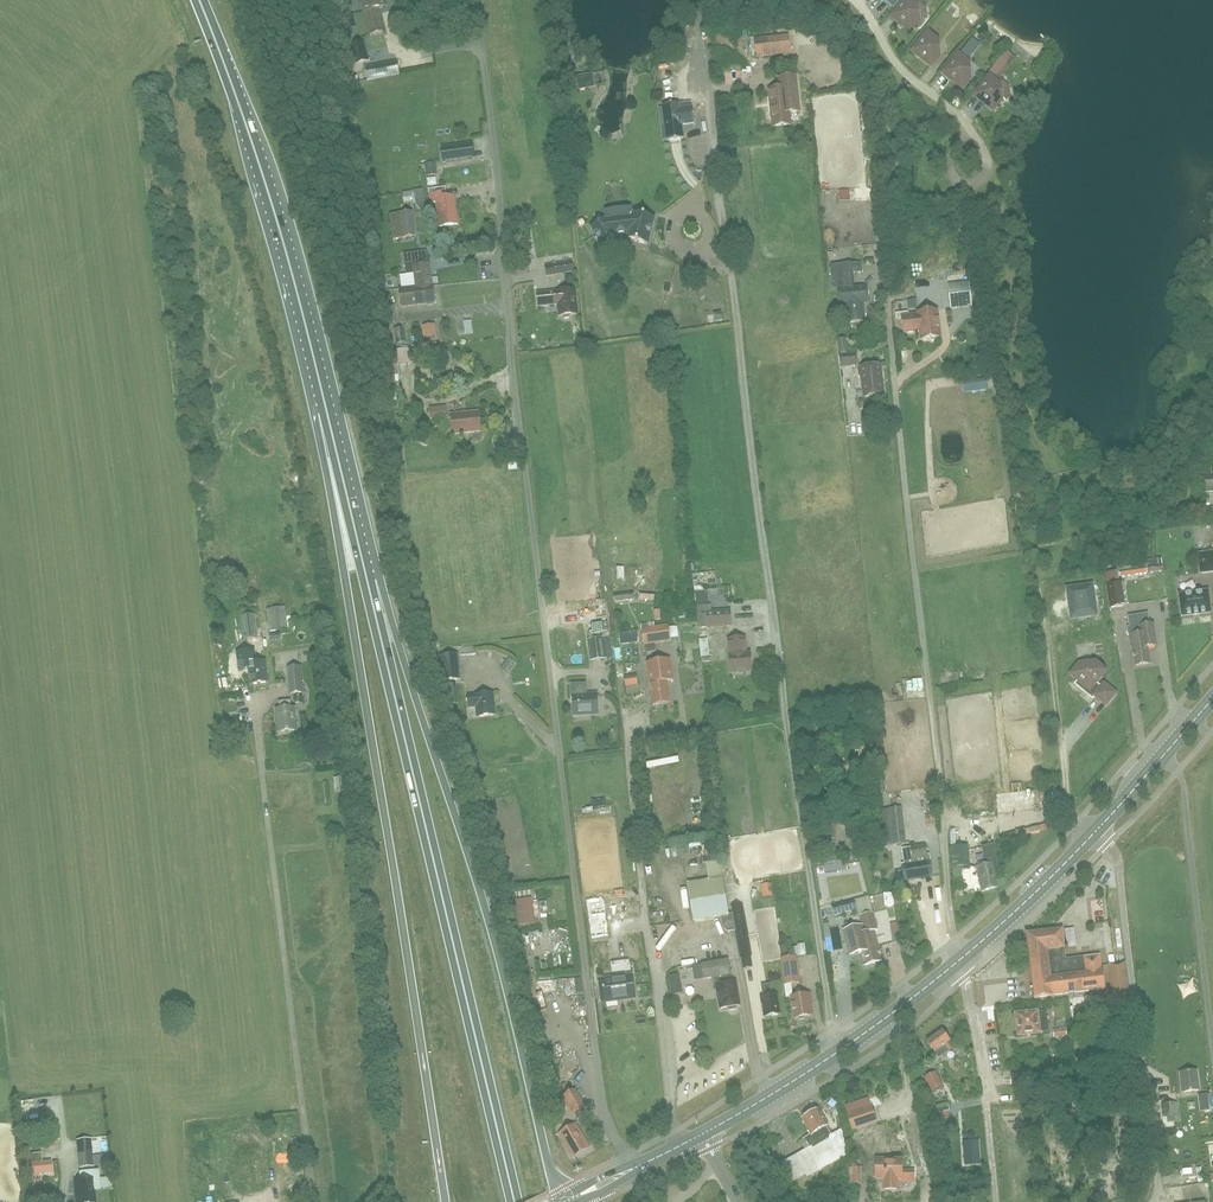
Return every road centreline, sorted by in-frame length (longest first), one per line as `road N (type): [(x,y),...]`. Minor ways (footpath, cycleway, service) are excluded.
road 1 (residential): [(834,1053),(756,506),(712,104)]
road 2 (residential): [(636,1169),(602,1107),(506,283)]
road 3 (trunk): [(325,402),(344,570),(446,1201)]
road 4 (trunk): [(565,1201),(464,845),(391,624),(367,577)]
road 5 (trunk): [(514,1201),(367,577)]
road 6 (unclassified): [(315,1201),(254,704)]
road 7 (trunk): [(325,402),(264,175),(200,0)]
road 8 (unclassified): [(1158,1201),(1117,861),(1096,832)]
road 9 (primary): [(834,1053),(961,959),(1096,832)]
road 10 (track): [(1059,727),(1038,581),(1063,541)]
road 11 (track): [(980,142),(961,115),(902,74),(855,0)]
road 12 (trunk): [(367,577),(325,402)]
road 13 (primary): [(1096,832),(1212,697)]
road 14 (primary): [(702,1134),(834,1053)]
road 15 (track): [(968,125),(949,157),(956,181),(983,176),(990,164),(980,142)]

